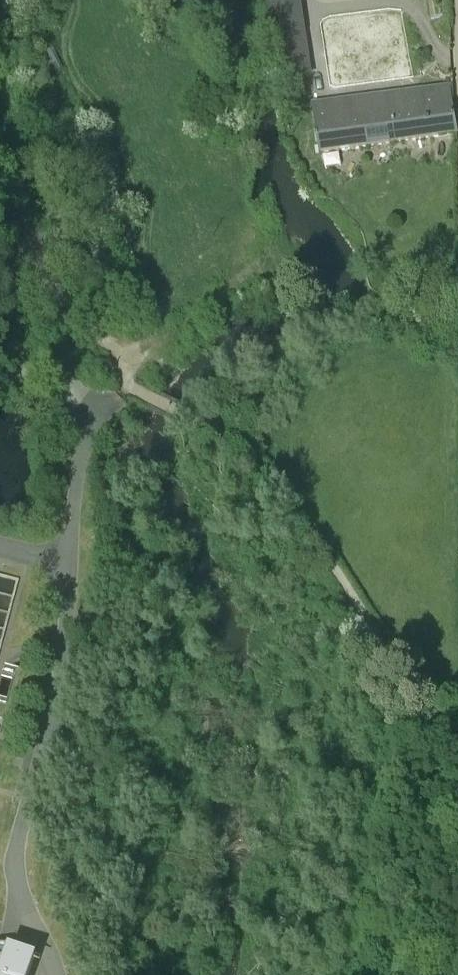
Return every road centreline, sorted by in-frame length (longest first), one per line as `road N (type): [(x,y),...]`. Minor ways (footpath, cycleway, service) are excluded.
road 1 (track): [(0,182),(54,291),(78,320),(122,348),(122,382),(220,435),(252,466),(457,744)]

